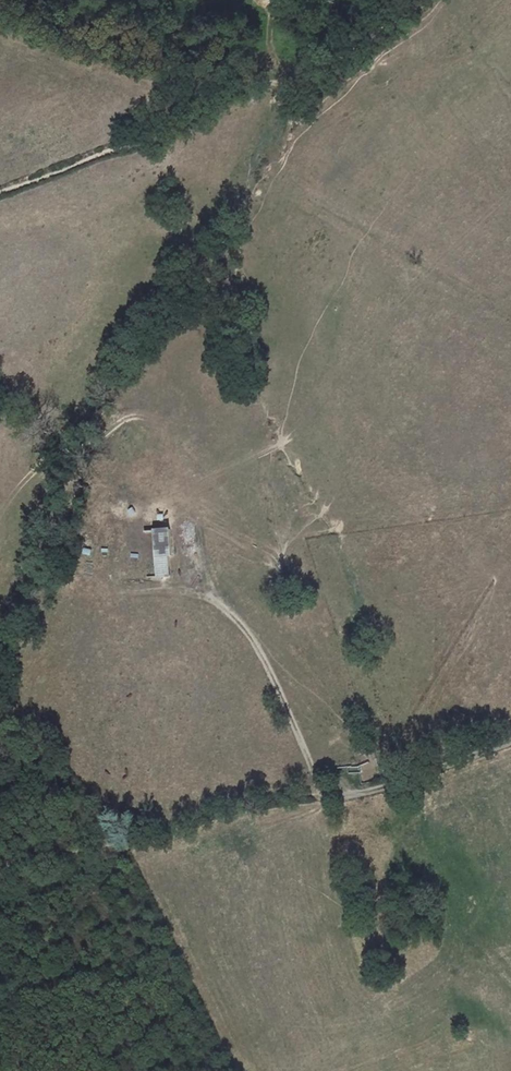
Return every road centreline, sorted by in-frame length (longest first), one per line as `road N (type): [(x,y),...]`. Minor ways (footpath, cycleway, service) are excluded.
road 1 (track): [(0,868),(391,784),(510,742)]
road 2 (track): [(0,193),(281,80)]
road 3 (track): [(322,796),(257,653),(180,578)]
road 4 (track): [(281,80),(418,0)]

